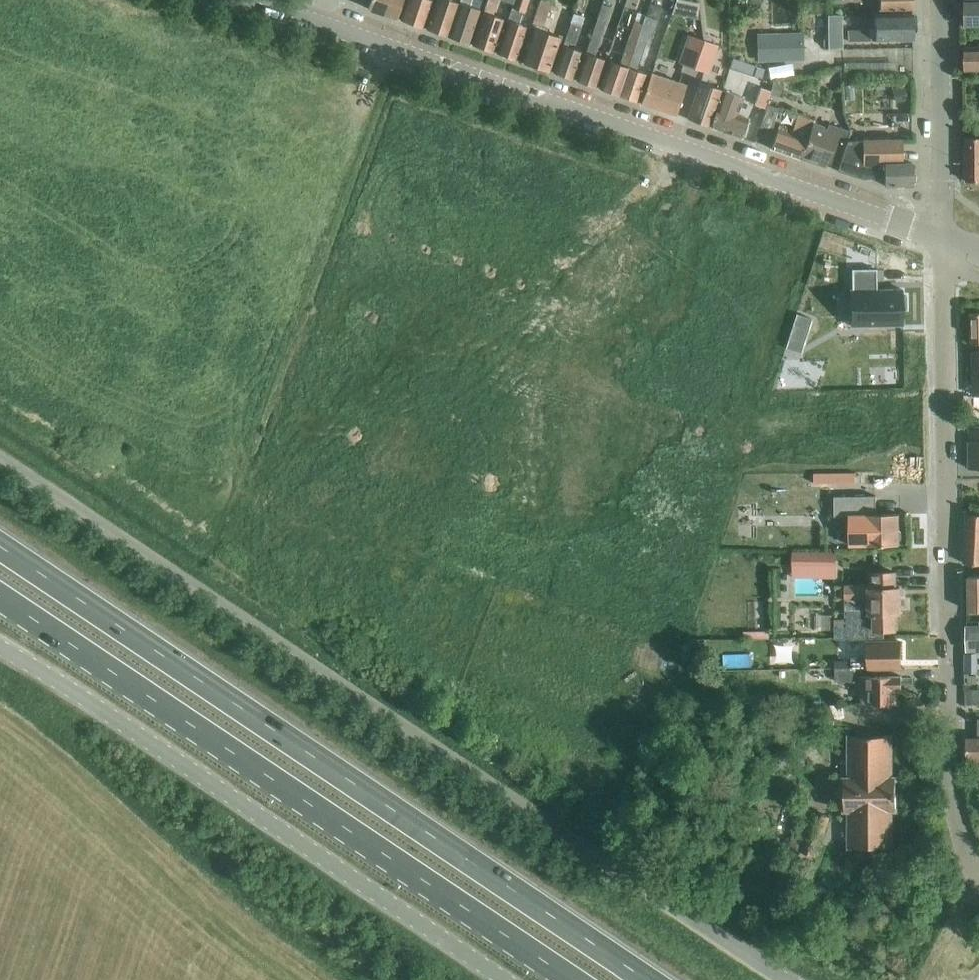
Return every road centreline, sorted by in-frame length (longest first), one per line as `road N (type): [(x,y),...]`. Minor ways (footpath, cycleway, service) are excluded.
road 1 (unclassified): [(788,979),(0,458)]
road 2 (trunk): [(650,979),(0,548)]
road 3 (residential): [(943,240),(255,0)]
road 4 (trunk): [(0,598),(580,979)]
road 5 (residential): [(978,879),(971,876),(952,794),(943,240)]
road 6 (unclassified): [(0,655),(505,979)]
road 7 (residential): [(943,240),(935,0)]

